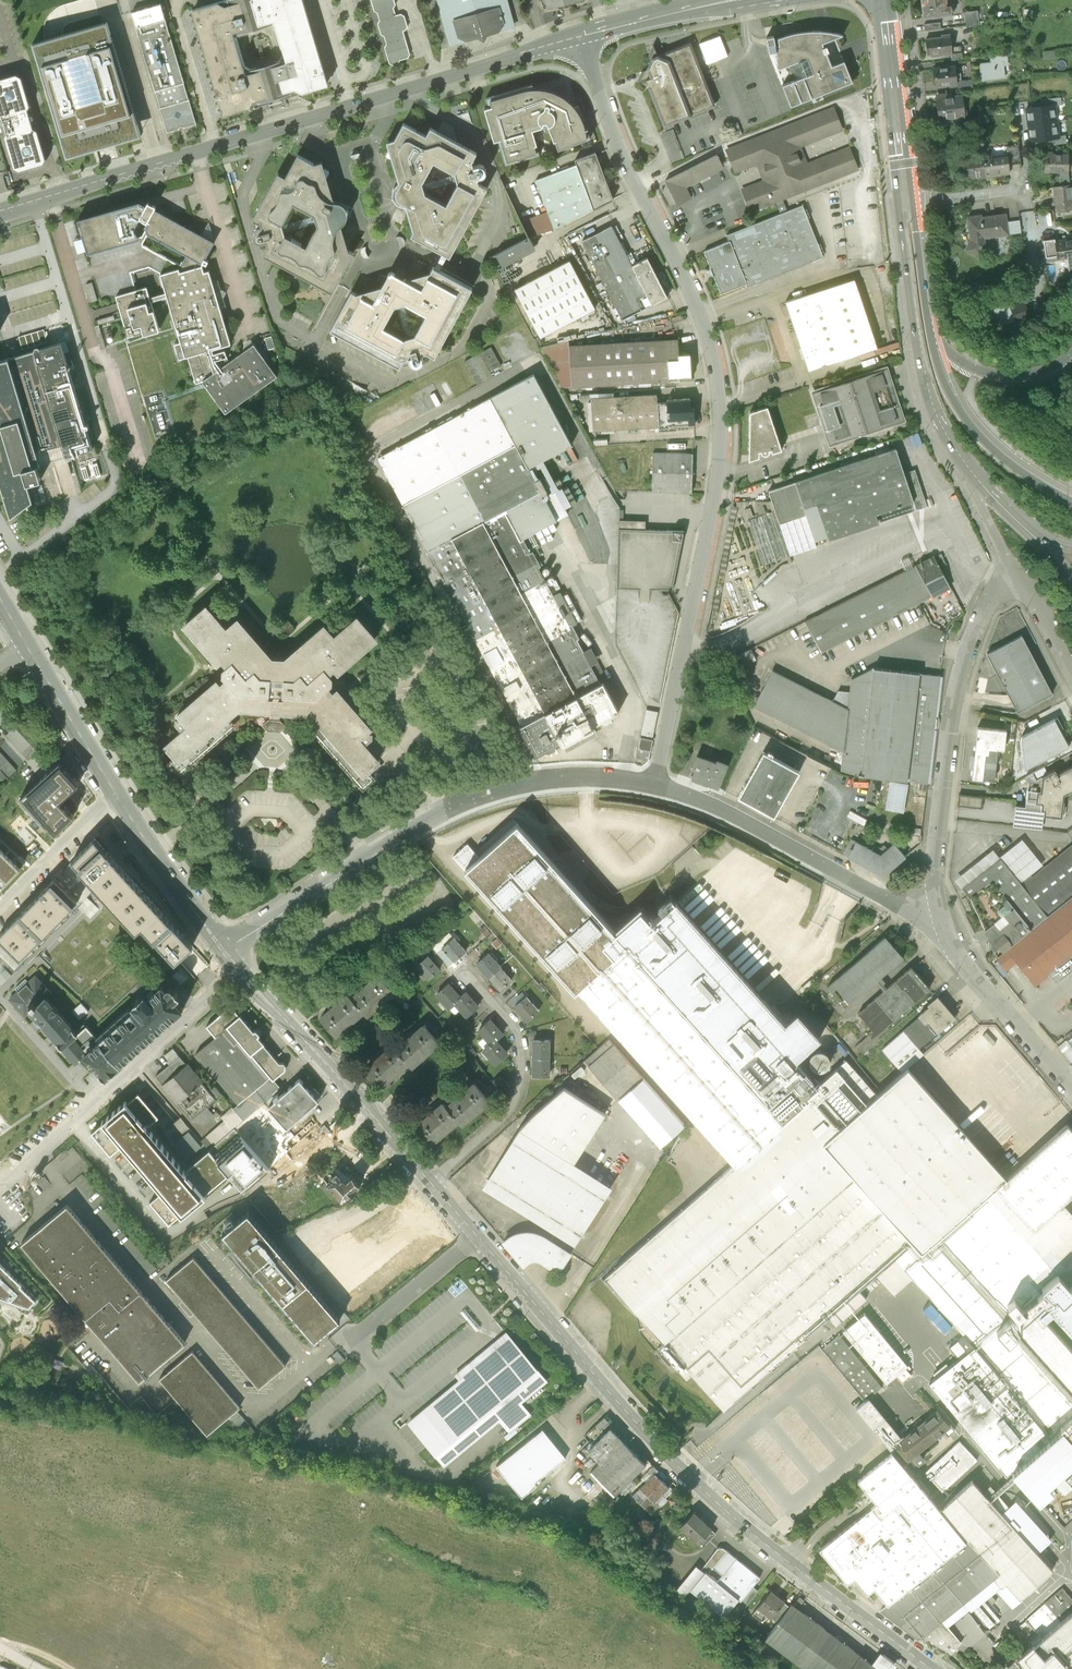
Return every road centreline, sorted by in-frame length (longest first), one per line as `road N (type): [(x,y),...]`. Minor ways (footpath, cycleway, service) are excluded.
road 1 (unclassified): [(584,38),(611,122),(704,321),(721,405),(712,507),(653,785)]
road 2 (tertiary): [(430,1182),(685,1476),(929,1668)]
road 3 (tertiary): [(0,211),(584,38)]
road 4 (unclassified): [(653,785),(553,780),(469,801),(404,833),(224,952)]
road 5 (residential): [(939,907),(936,844),(965,656),(990,601),(1016,586)]
road 6 (residential): [(0,1193),(236,968)]
road 7 (unclassified): [(939,907),(902,907),(723,810),(653,785)]
road 8 (tertiary): [(236,968),(430,1182)]
road 9 (secondary): [(908,203),(901,222),(926,385),(970,470)]
road 10 (residential): [(430,1182),(518,1096),(517,1032),(465,977)]
road 11 (residential): [(1071,1091),(961,961),(939,907)]
road 12 (secondary): [(1071,500),(981,436),(947,388),(932,338)]
road 13 (secondary): [(908,203),(882,0)]
road 14 (tertiary): [(116,794),(224,952)]
road 15 (tertiary): [(25,644),(116,794)]
road 16 (residential): [(0,908),(116,794)]
road 17 (tertiary): [(584,38),(739,0)]
road 18 (secondary): [(1071,353),(1040,370),(1001,375),(966,364),(932,338)]
road 19 (secondary): [(932,338),(908,203)]
road 20 (unclassified): [(970,470),(1016,586)]
road 21 (residential): [(908,203),(1027,189)]

